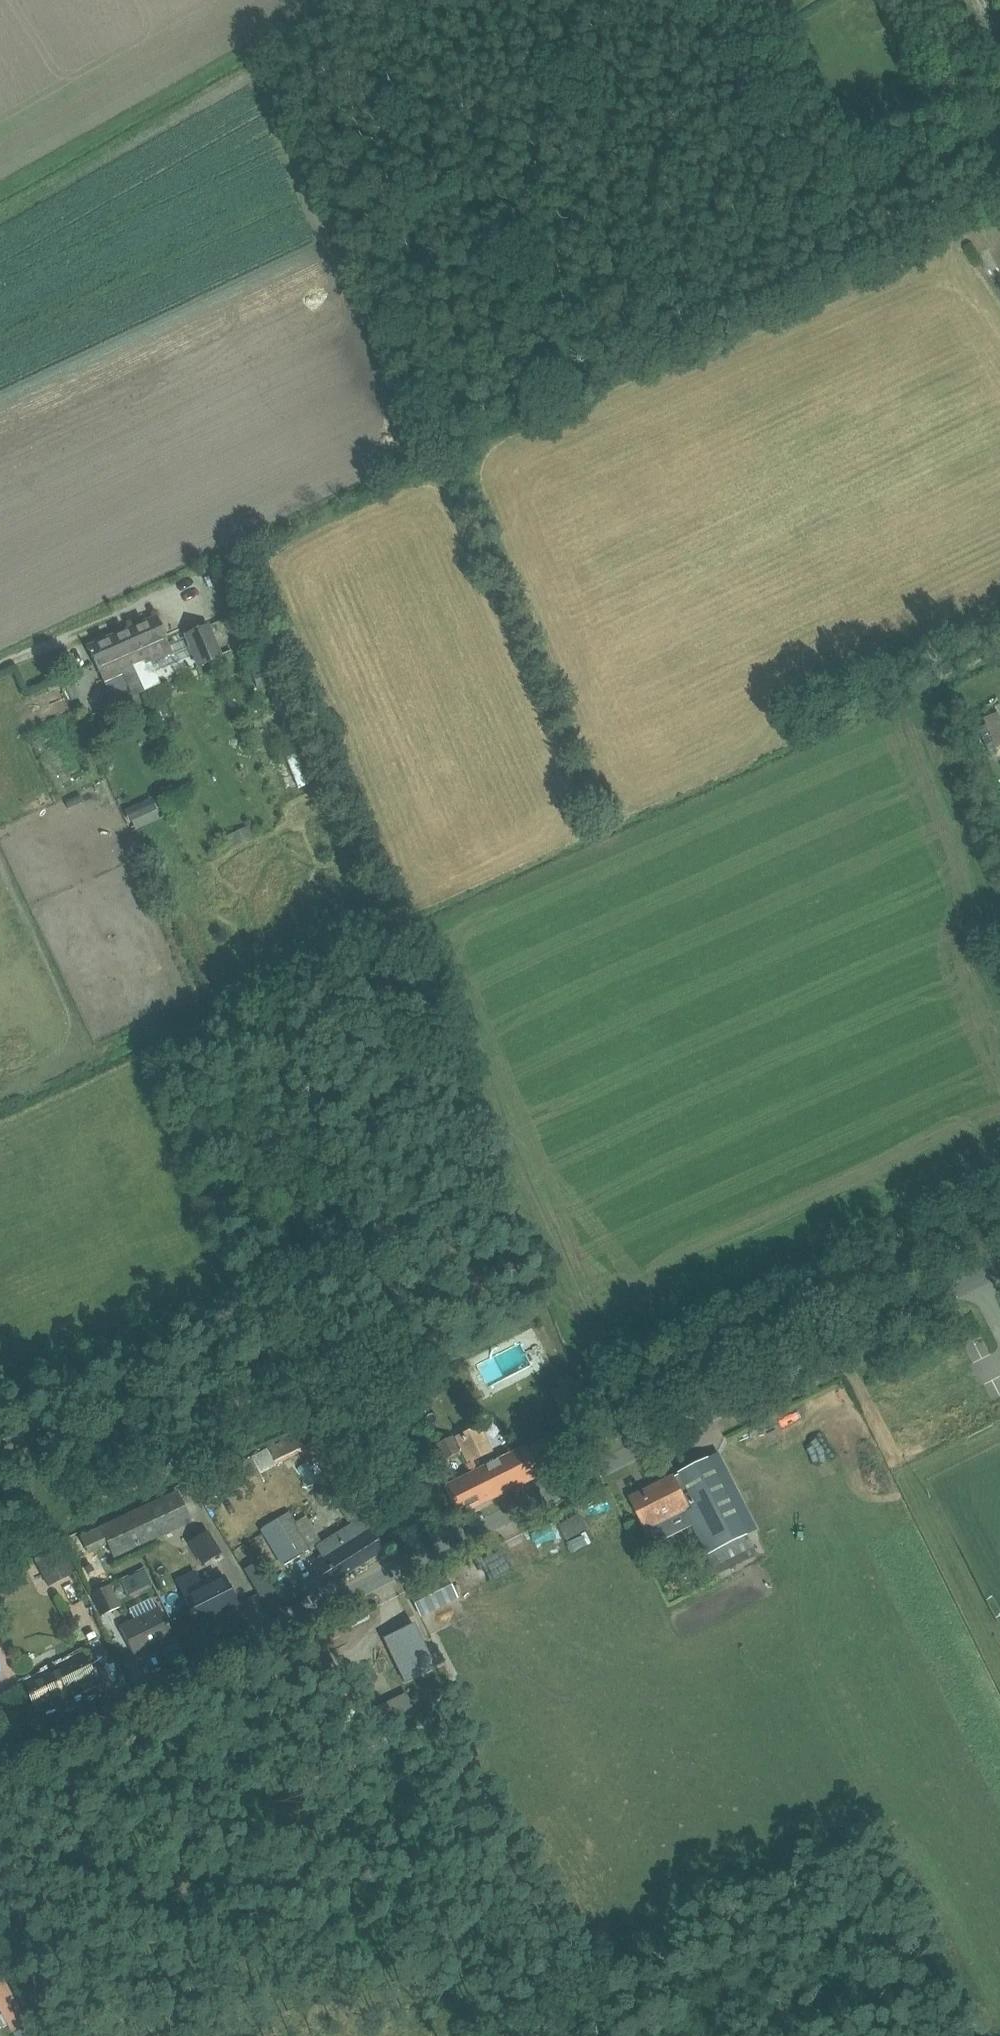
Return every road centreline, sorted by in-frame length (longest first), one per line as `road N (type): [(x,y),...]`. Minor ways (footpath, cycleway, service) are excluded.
road 1 (unclassified): [(0,1773),(999,1269)]
road 2 (track): [(0,668),(190,578)]

